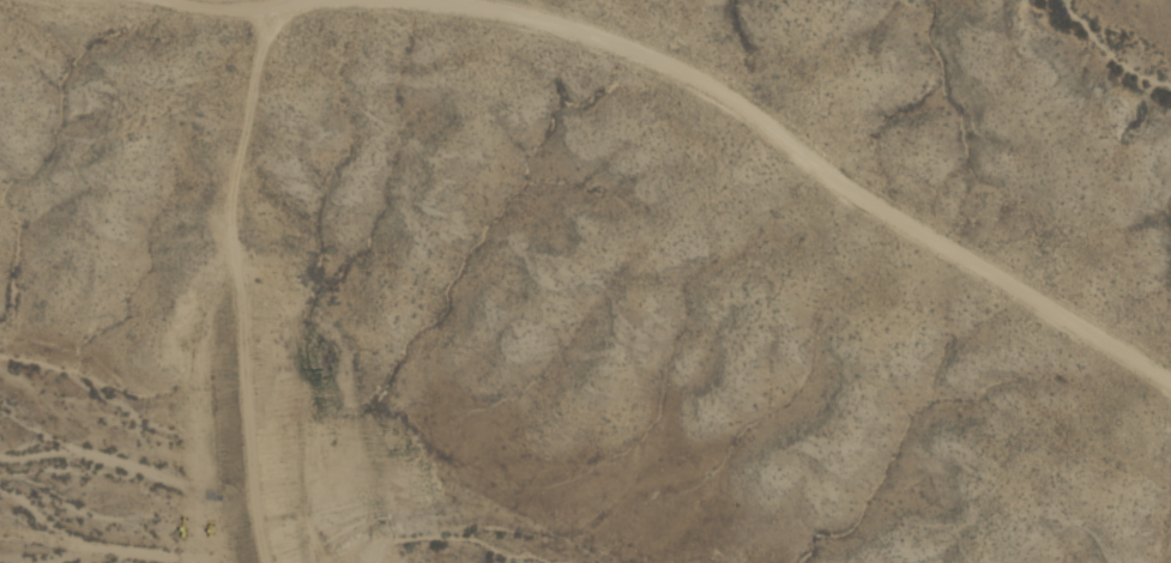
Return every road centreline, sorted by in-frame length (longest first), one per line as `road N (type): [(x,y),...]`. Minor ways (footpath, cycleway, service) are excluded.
road 1 (track): [(1170,383),(827,171),(707,83),(563,25),(387,0)]
road 2 (track): [(268,12),(235,238),(258,485),(273,562)]
road 3 (track): [(304,0),(268,12),(169,0)]

